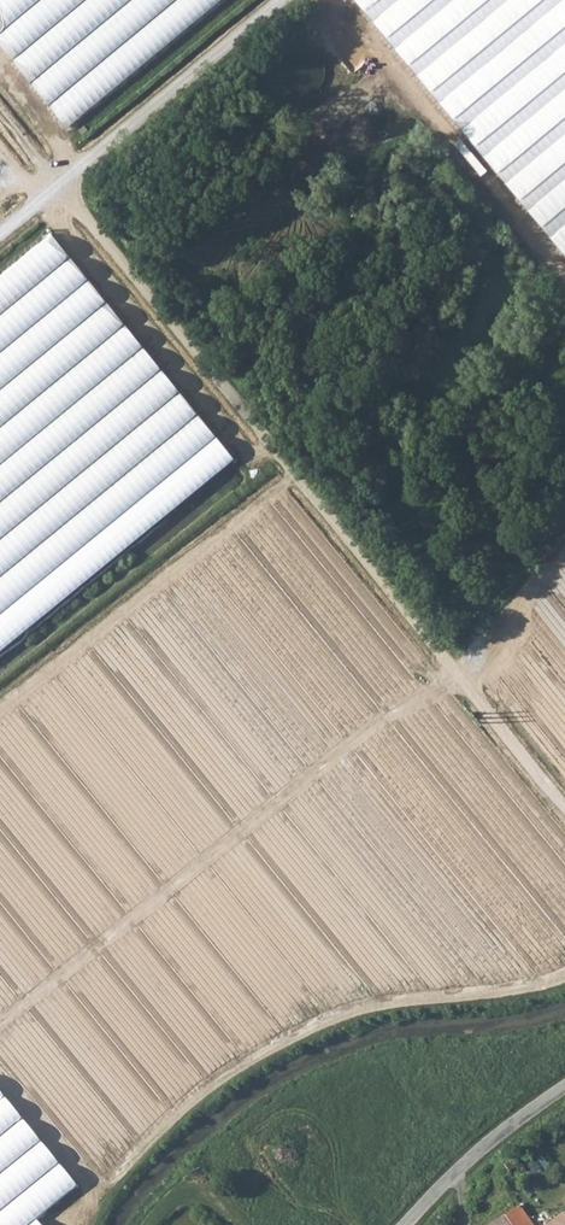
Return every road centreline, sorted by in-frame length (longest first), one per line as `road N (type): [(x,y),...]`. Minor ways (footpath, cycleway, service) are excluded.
road 1 (track): [(63,185),(221,390),(564,806)]
road 2 (track): [(81,1224),(106,1176),(153,1126),(254,1054),(334,1015),(564,977)]
road 3 (track): [(280,0),(0,237)]
road 4 (unclassified): [(564,1086),(494,1134),(401,1224)]

